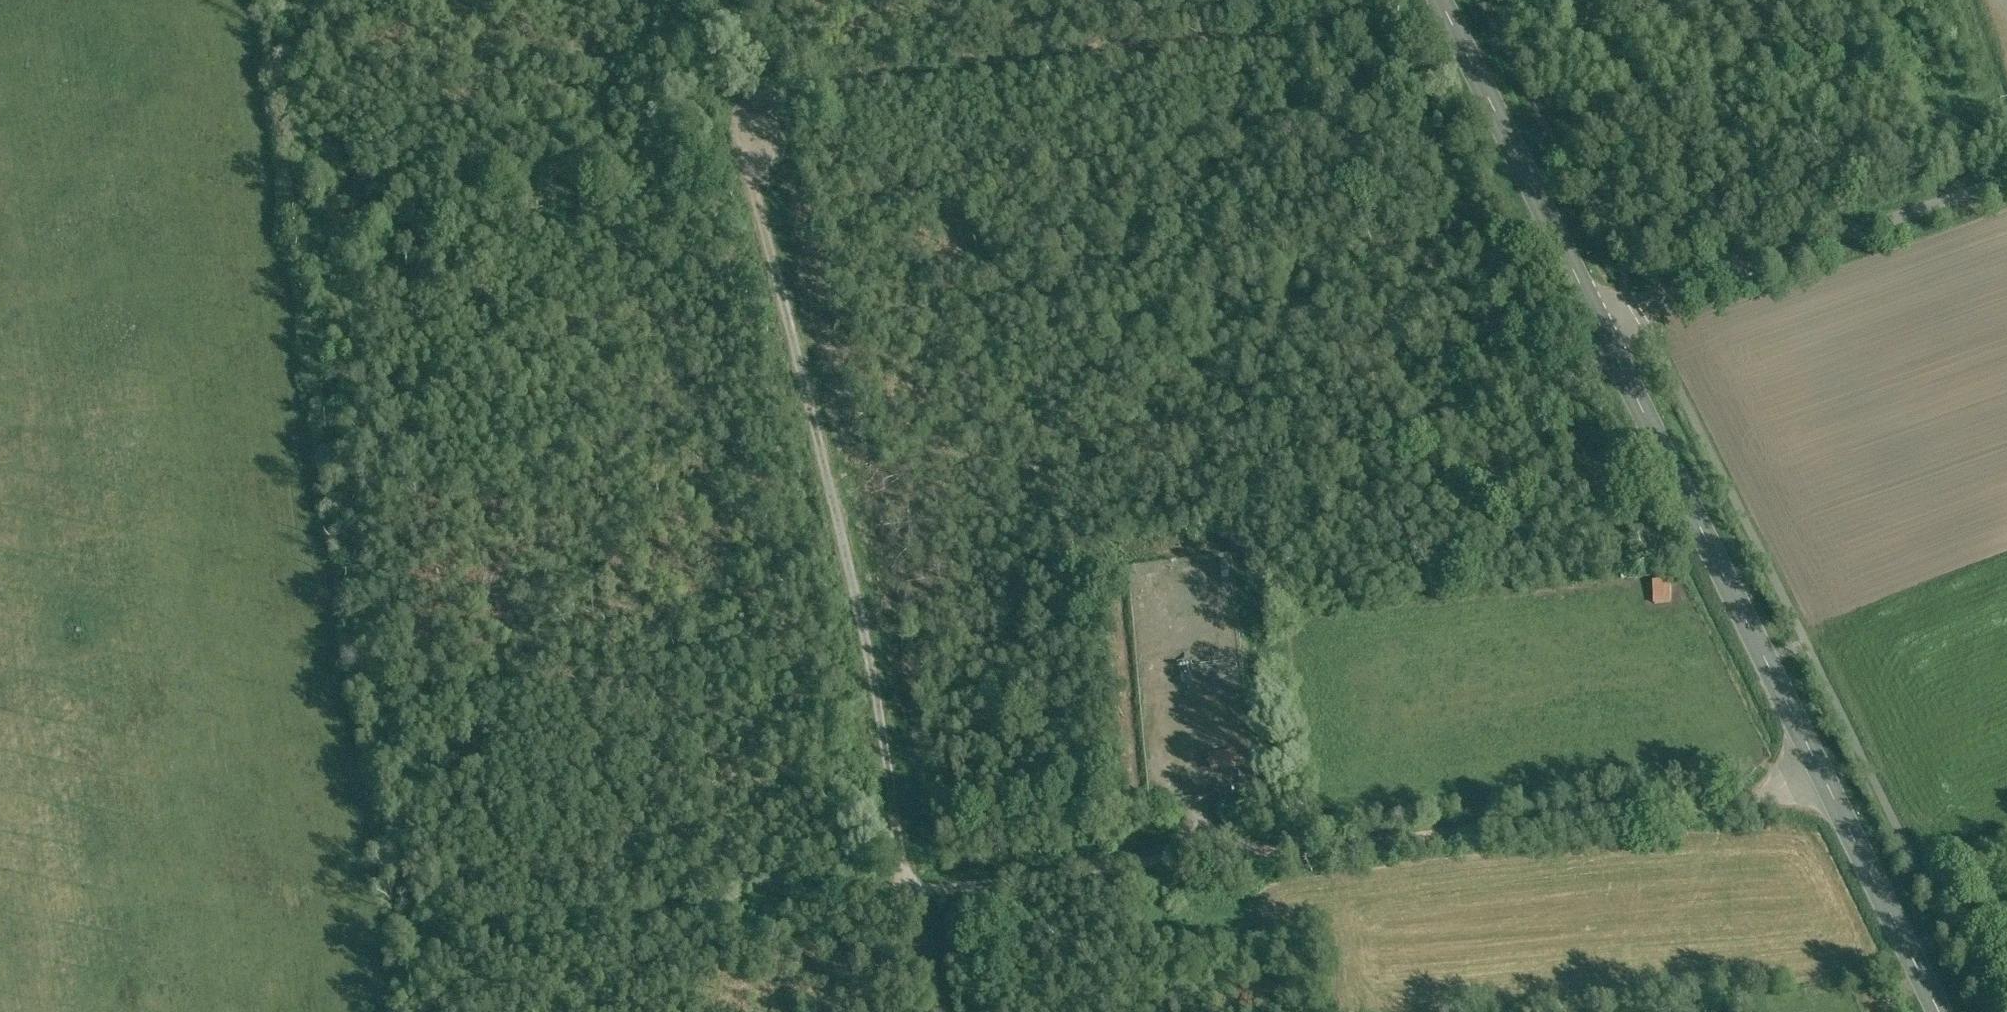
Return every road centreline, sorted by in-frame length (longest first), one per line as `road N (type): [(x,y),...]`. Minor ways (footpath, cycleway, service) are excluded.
road 1 (tertiary): [(1590,304),(1940,1011)]
road 2 (unclassified): [(1590,304),(2006,176)]
road 3 (tertiary): [(1441,0),(1590,304)]

